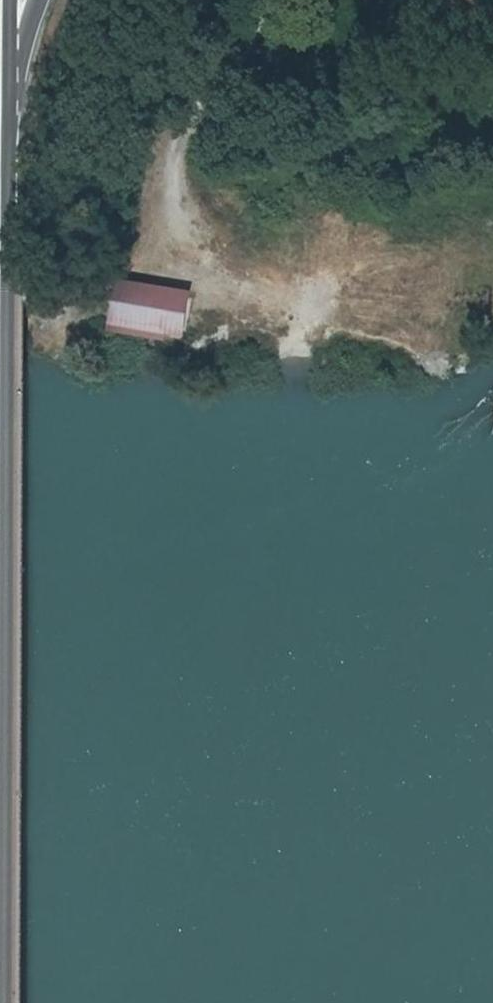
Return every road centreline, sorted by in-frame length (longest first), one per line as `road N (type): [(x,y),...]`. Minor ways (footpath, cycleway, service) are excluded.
road 1 (track): [(271,0),(158,142),(147,184),(157,254)]
road 2 (secondary): [(1,232),(13,25)]

